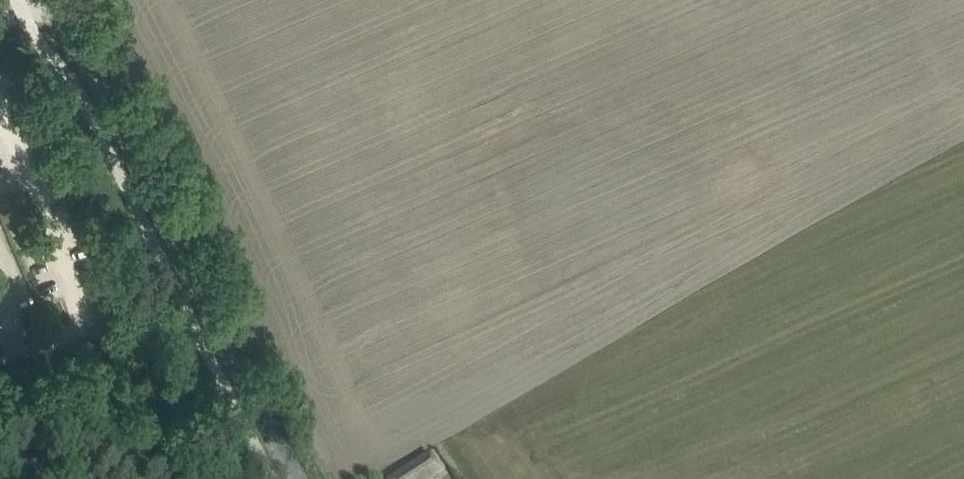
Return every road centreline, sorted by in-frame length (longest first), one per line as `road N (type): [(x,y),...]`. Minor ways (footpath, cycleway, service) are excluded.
road 1 (tertiary): [(309,478),(69,0)]

